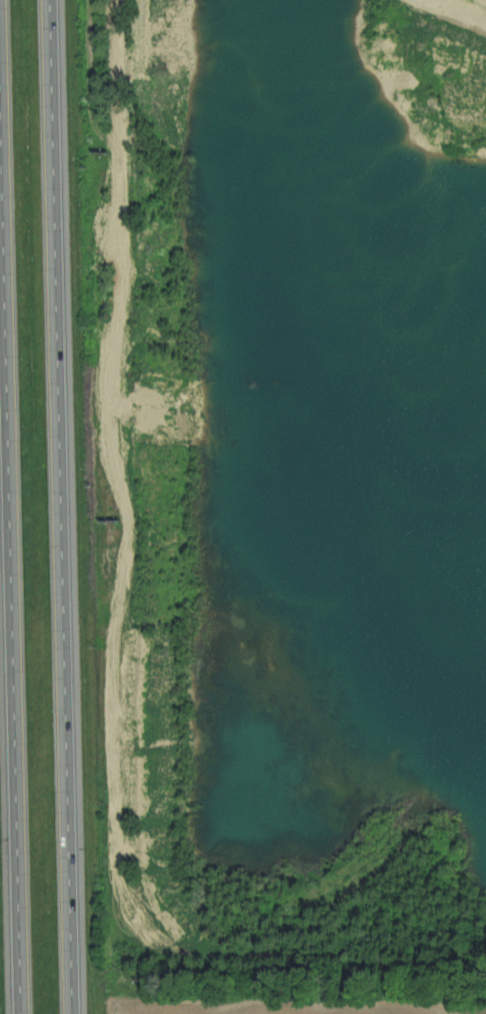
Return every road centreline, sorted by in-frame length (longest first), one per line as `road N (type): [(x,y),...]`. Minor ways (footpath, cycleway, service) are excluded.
road 1 (trunk): [(72,1013),(49,0)]
road 2 (trunk): [(0,122),(20,1013)]

